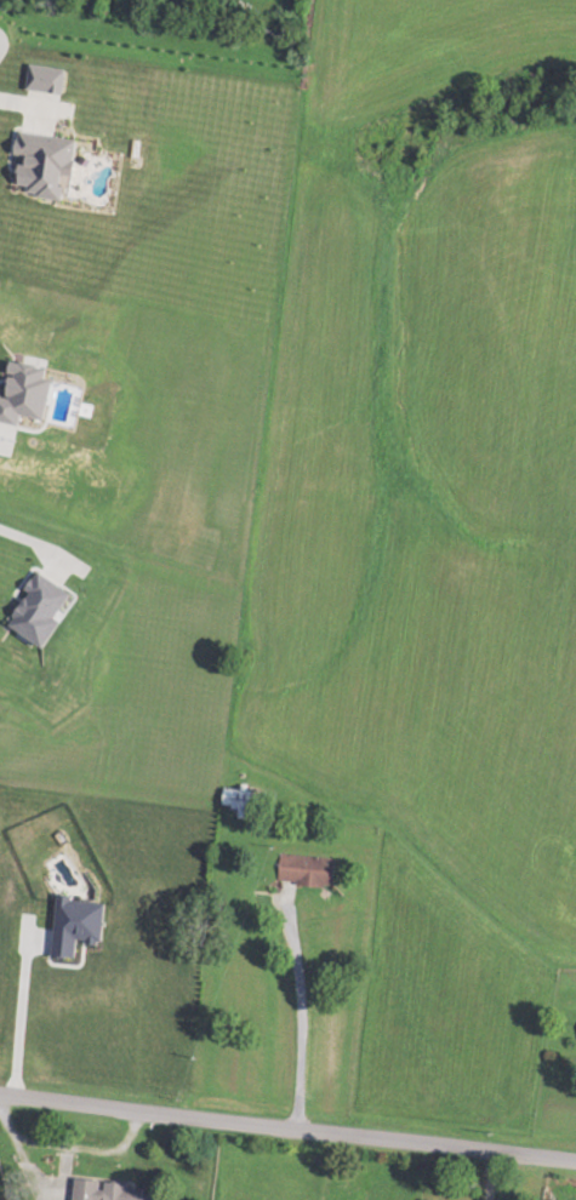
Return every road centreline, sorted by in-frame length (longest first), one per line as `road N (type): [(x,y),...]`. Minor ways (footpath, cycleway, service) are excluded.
road 1 (residential): [(575,1162),(0,1093)]

